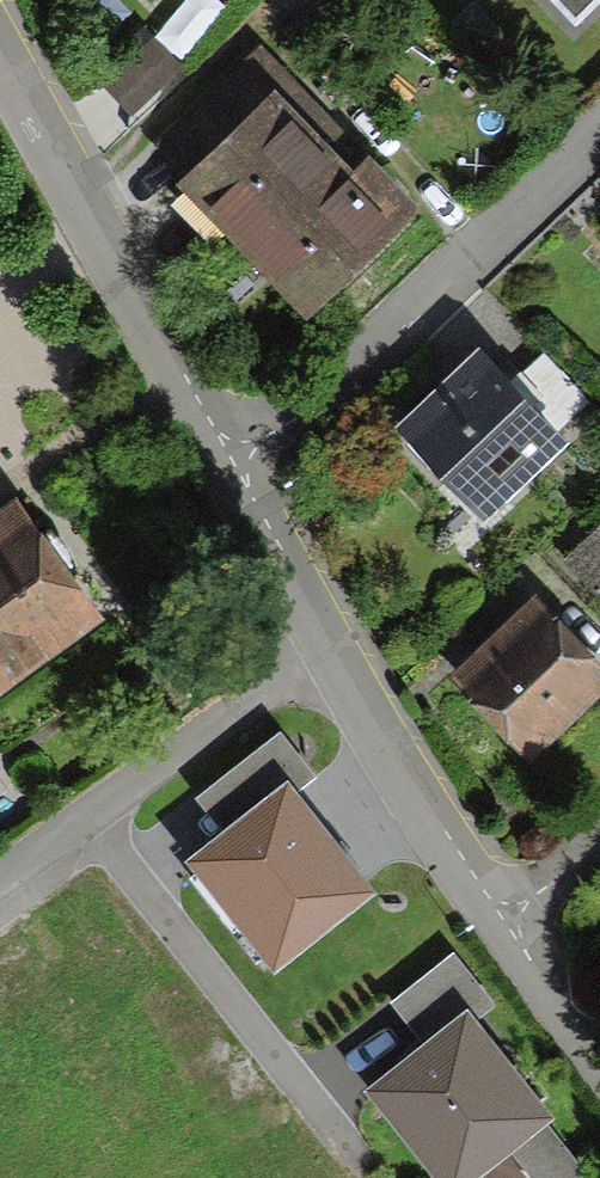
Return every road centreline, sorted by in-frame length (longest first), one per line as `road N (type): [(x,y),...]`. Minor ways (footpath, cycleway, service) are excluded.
road 1 (residential): [(0,35),(241,455)]
road 2 (residential): [(599,137),(339,387),(241,455)]
road 3 (residential): [(323,640),(0,877)]
road 4 (residential): [(323,640),(489,916)]
road 5 (residential): [(241,455),(323,640)]
road 6 (residential): [(489,916),(599,1060)]
road 7 (residential): [(599,812),(489,916)]

